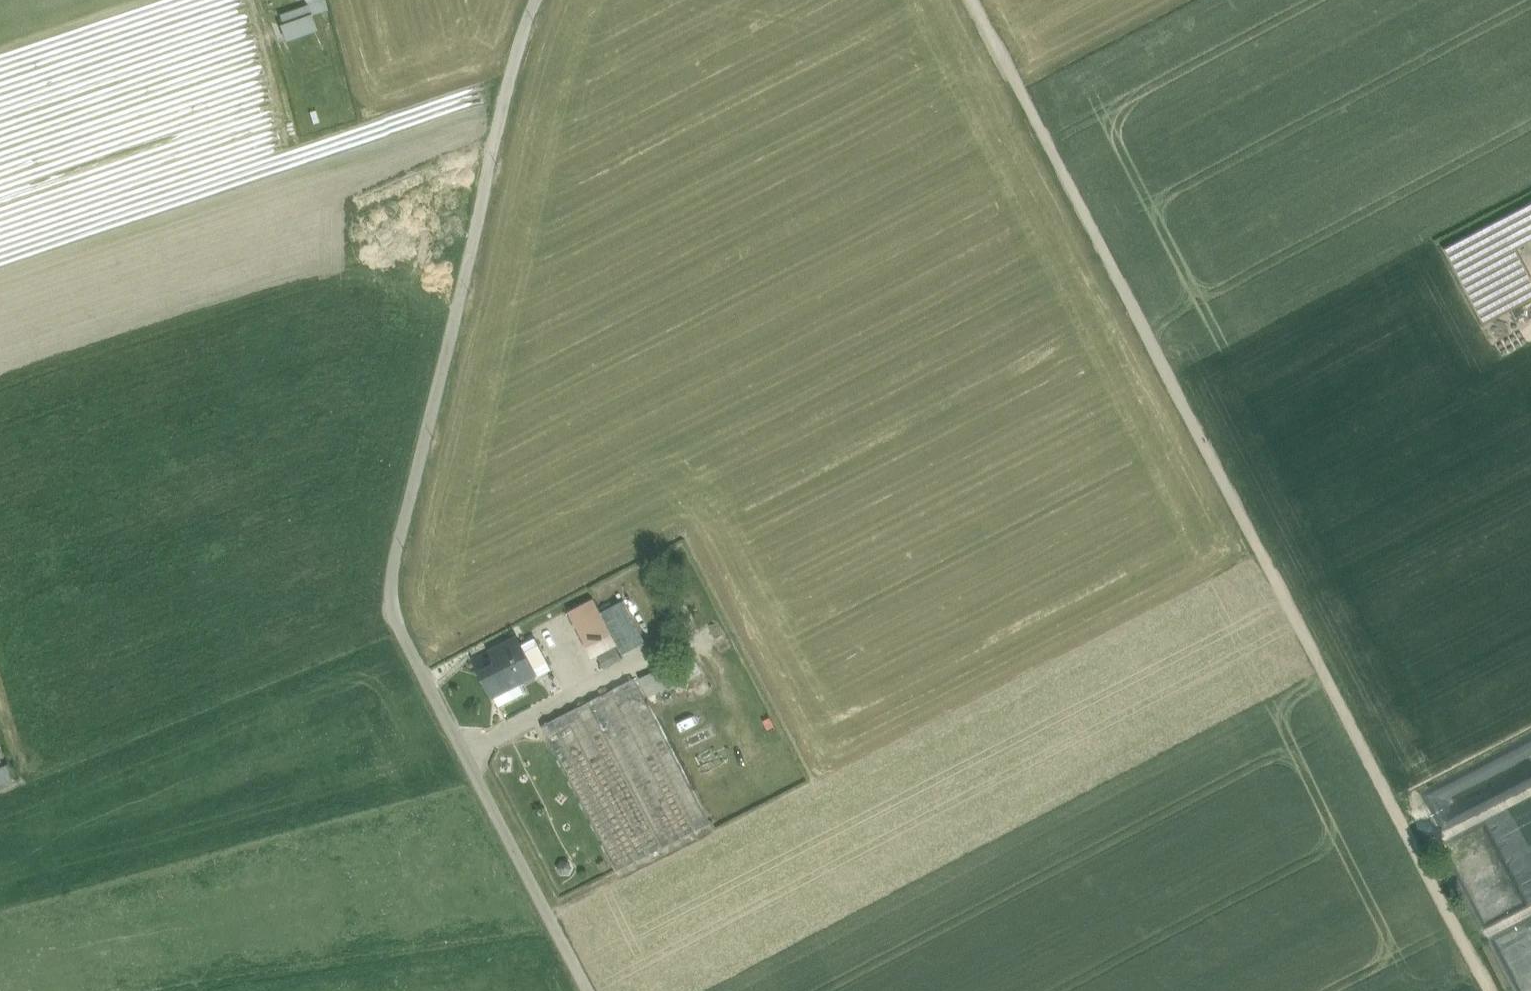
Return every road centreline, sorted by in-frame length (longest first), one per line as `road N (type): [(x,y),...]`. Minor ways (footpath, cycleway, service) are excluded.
road 1 (track): [(977,0),(1489,990)]
road 2 (track): [(589,990),(402,614),(524,36),(540,0)]

